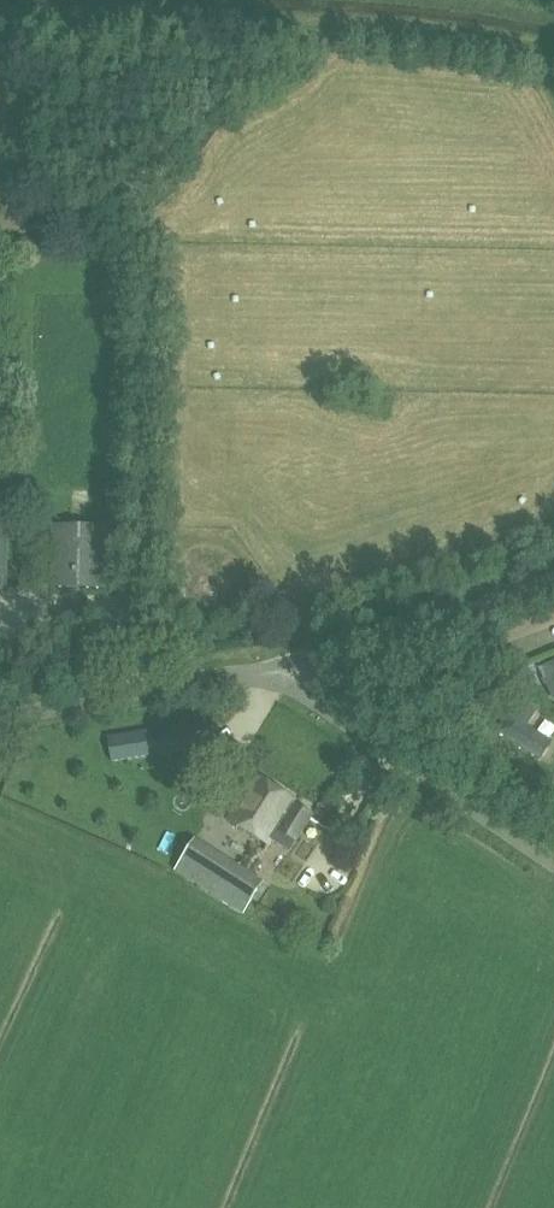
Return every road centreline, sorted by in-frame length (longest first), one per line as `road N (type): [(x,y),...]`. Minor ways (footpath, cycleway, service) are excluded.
road 1 (unclassified): [(553,855),(281,673)]
road 2 (unclassified): [(281,673),(553,576)]
road 3 (unclassified): [(0,719),(198,679),(281,673)]

